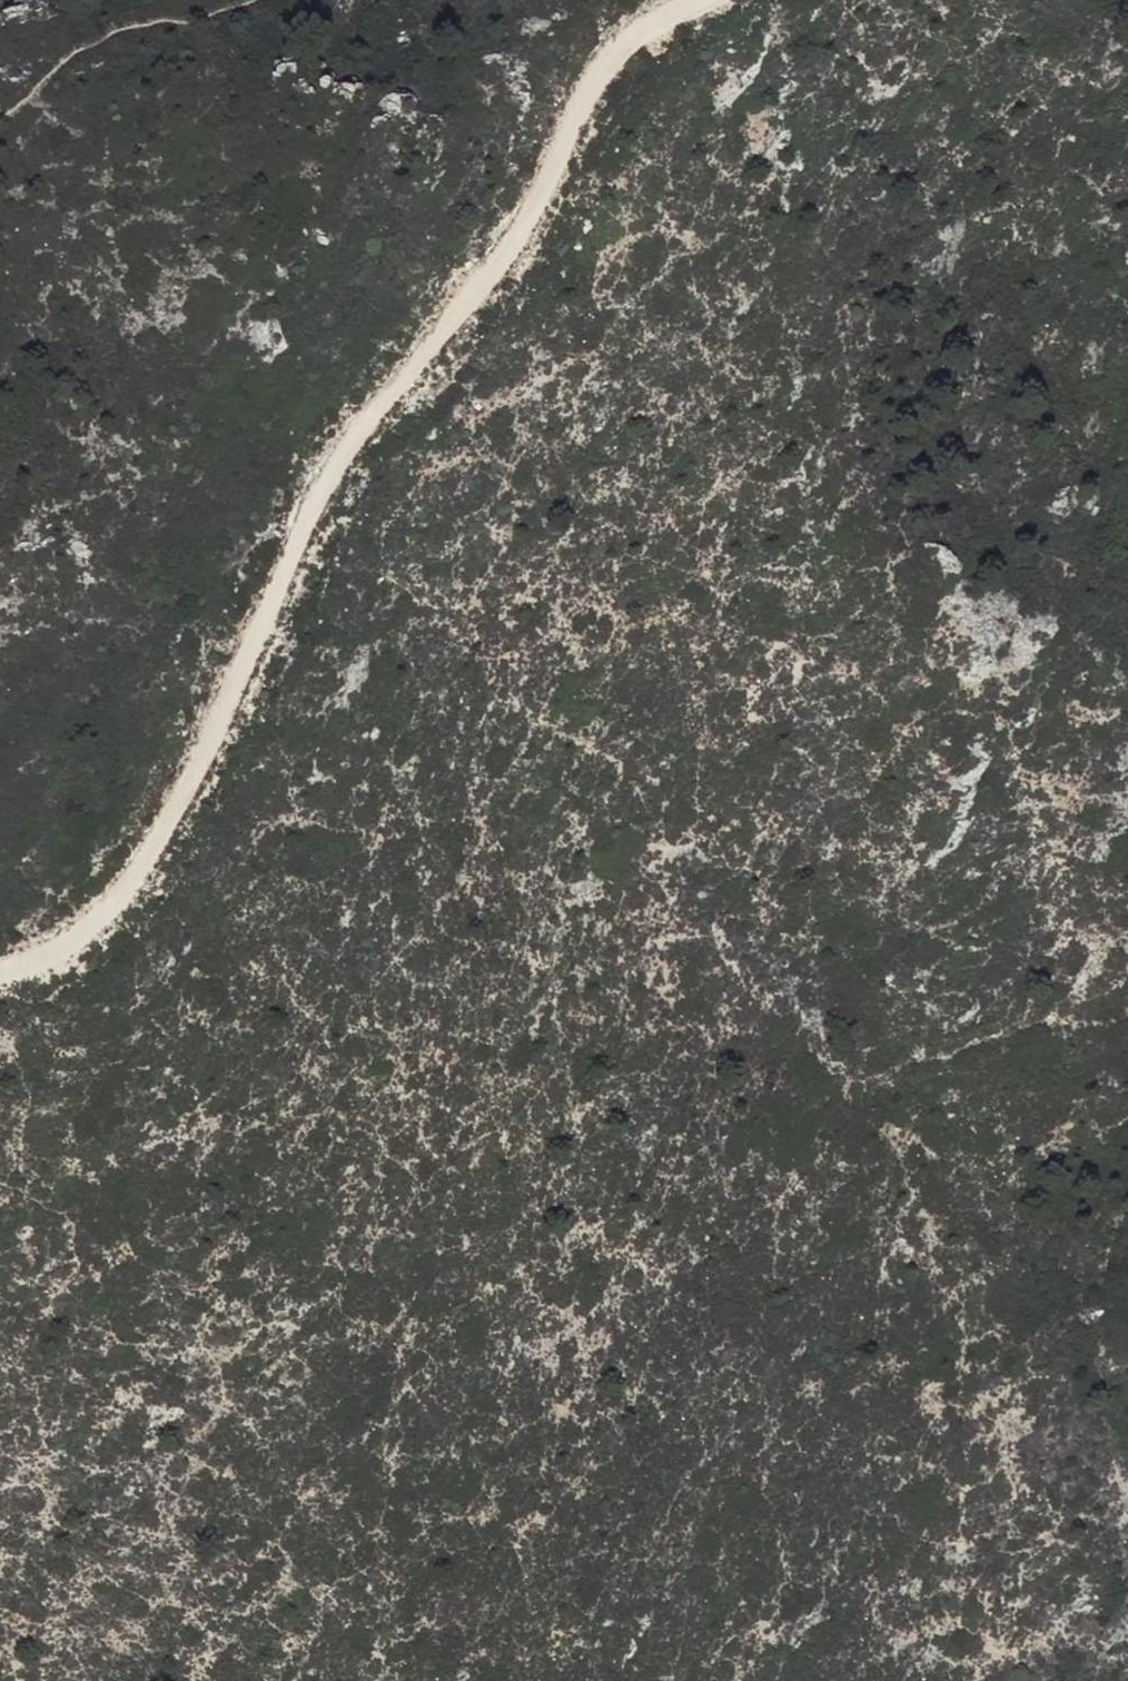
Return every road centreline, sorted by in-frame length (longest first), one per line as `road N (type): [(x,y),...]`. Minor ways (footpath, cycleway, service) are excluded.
road 1 (track): [(0,971),(68,940),(135,868),(235,687),(333,462),(525,221),(582,101),(629,41),(702,0)]

